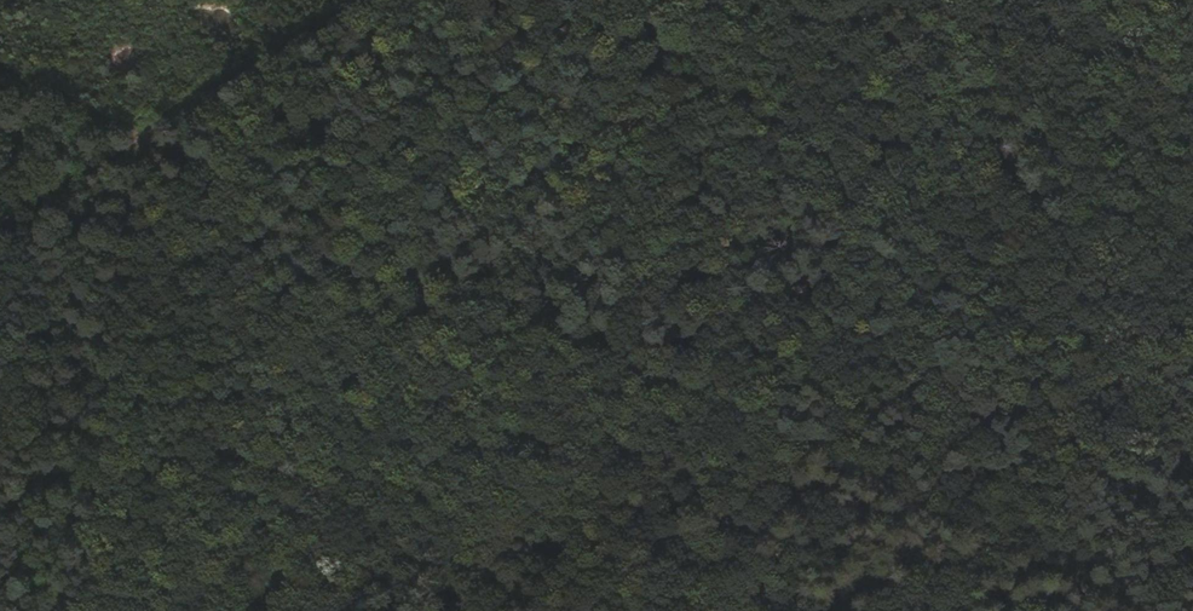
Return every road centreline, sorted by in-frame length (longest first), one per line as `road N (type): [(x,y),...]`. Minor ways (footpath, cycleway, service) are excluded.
road 1 (track): [(0,62),(1164,610)]
road 2 (track): [(864,0),(1192,366)]
road 3 (track): [(80,610),(146,132)]
road 4 (track): [(0,221),(366,0)]

